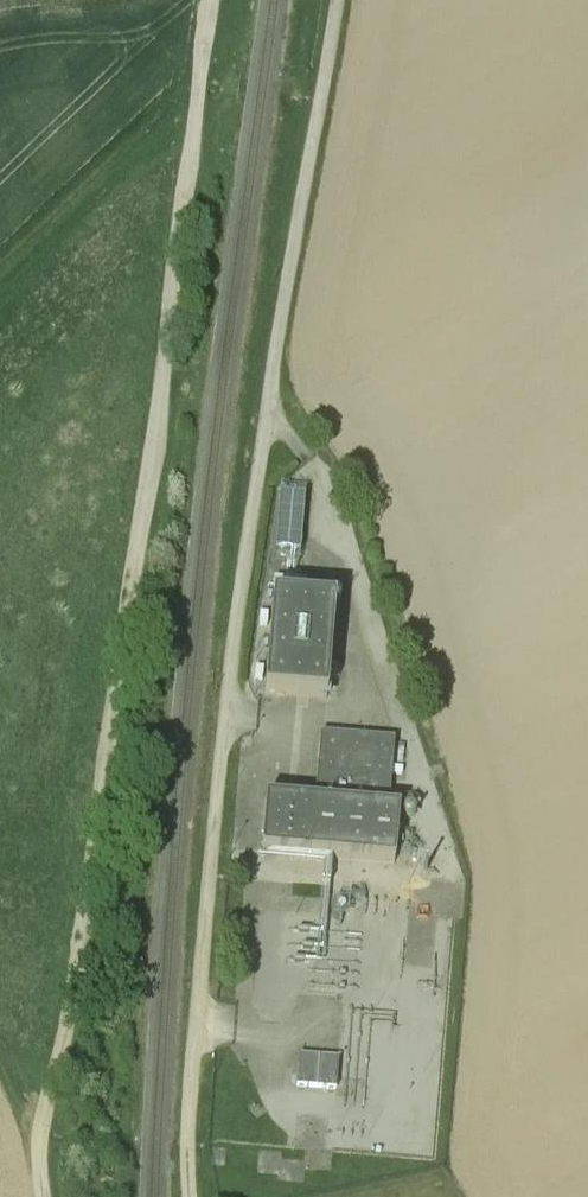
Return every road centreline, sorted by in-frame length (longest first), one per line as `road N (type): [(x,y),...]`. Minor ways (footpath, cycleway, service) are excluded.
road 1 (track): [(210,0),(67,1032),(39,1121),(43,1196)]
road 2 (track): [(341,0),(322,142),(262,442),(186,1156),(191,1196)]
road 3 (track): [(200,1018),(277,1028),(281,1094),(321,1112),(369,1116),(391,1102),(417,1064),(419,1007),(400,991),(392,966),(409,879),(431,859),(432,817),(407,737),(390,721),(285,725),(232,718)]

